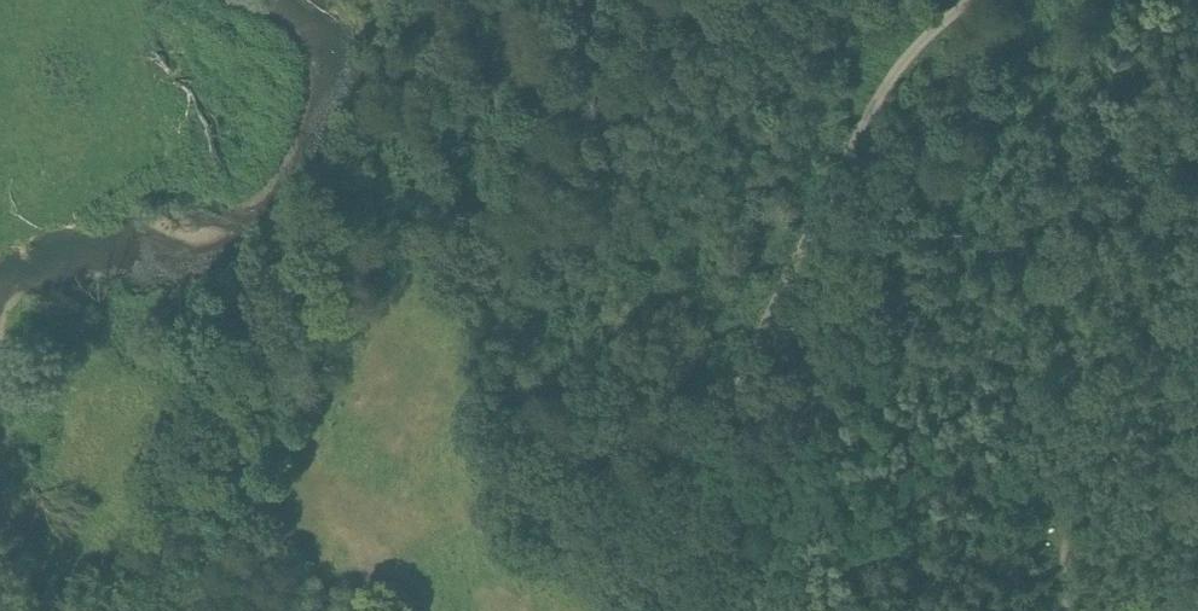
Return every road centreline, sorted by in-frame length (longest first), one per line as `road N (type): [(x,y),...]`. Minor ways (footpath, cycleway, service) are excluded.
road 1 (unclassified): [(652,610),(837,167),(883,88),(935,27),(971,0)]

